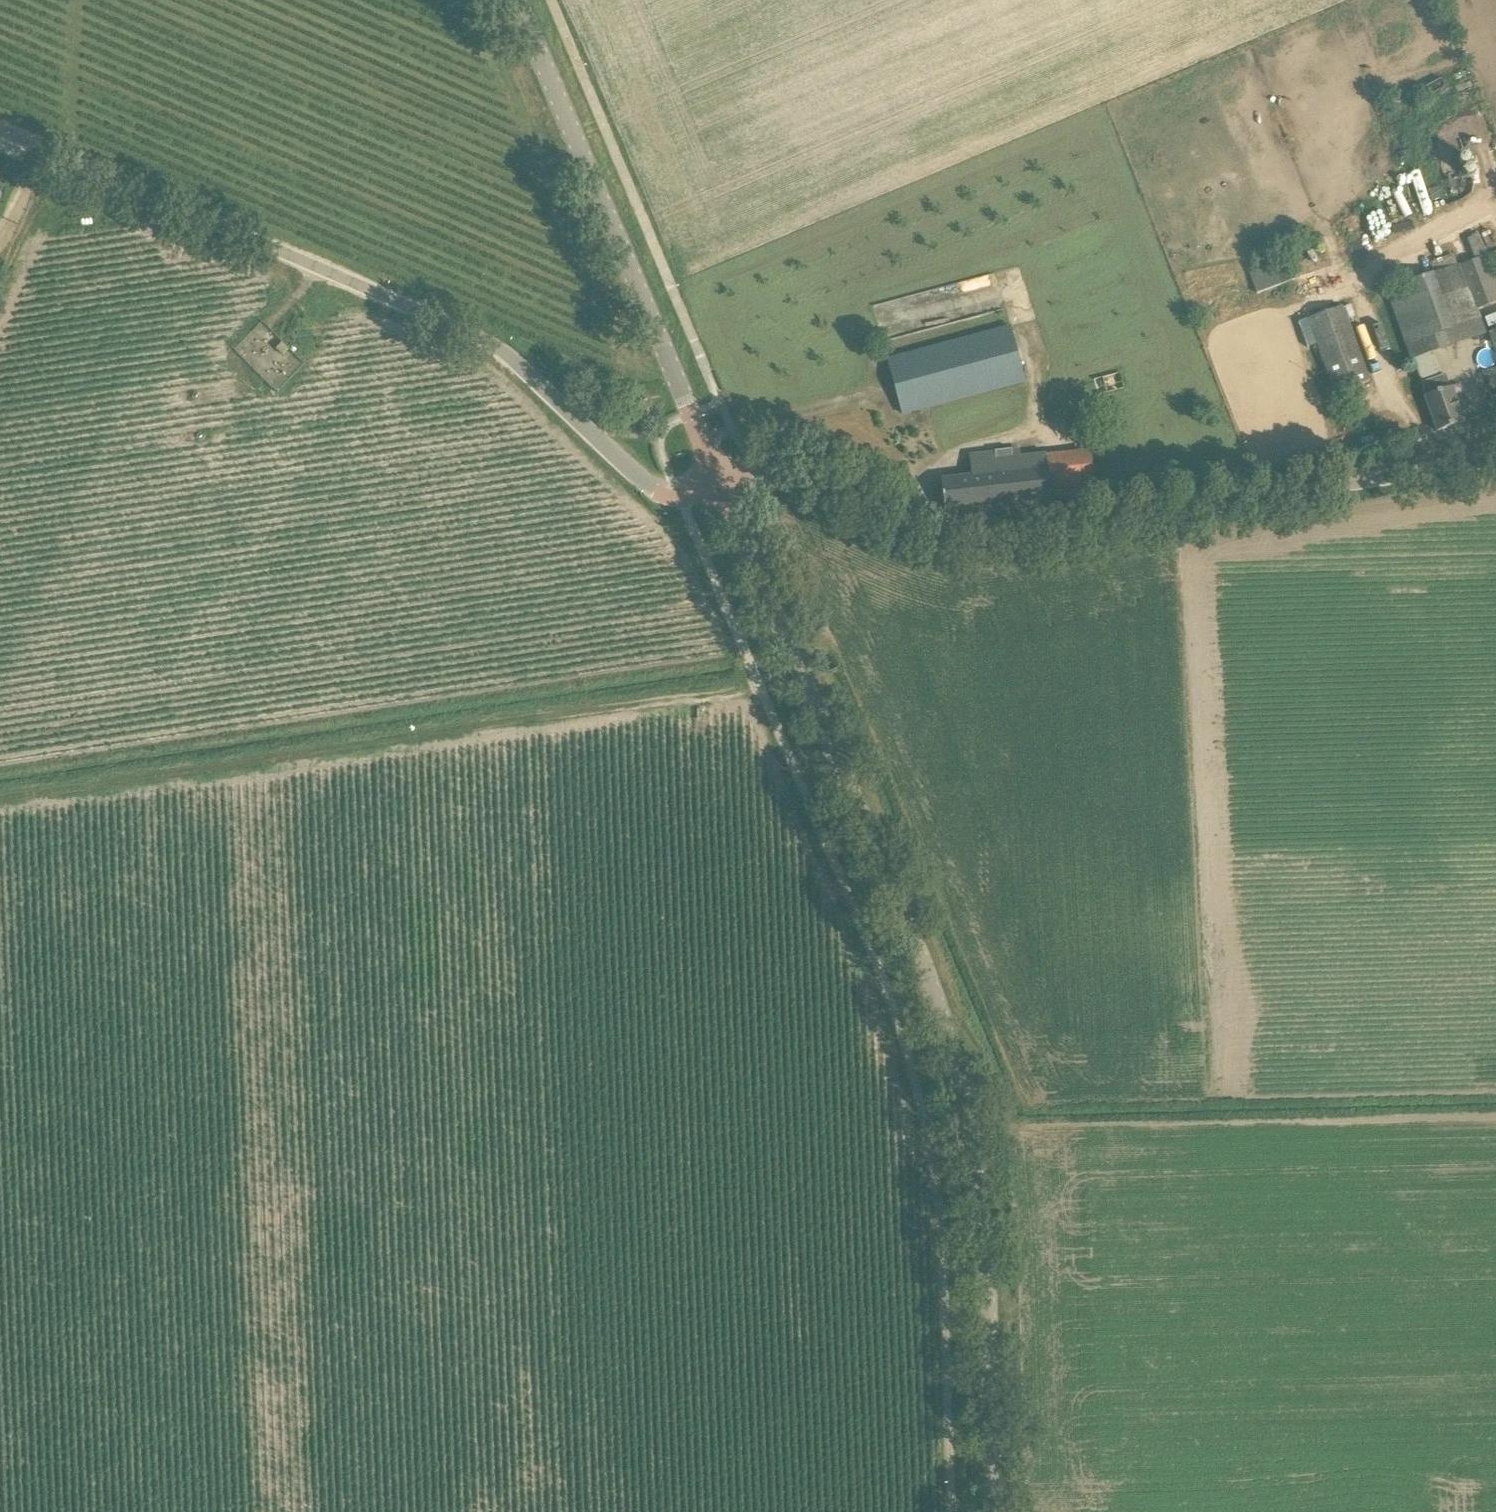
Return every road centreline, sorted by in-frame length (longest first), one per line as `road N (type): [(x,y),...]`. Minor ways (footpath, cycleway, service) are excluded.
road 1 (tertiary): [(985,1511),(971,1086),(931,944),(769,625),(694,429)]
road 2 (unclassified): [(694,429),(833,501),(964,536),(1023,537),(1495,460)]
road 3 (unclassified): [(0,125),(486,341),(656,435),(694,429)]
road 4 (tertiary): [(694,429),(517,0)]

